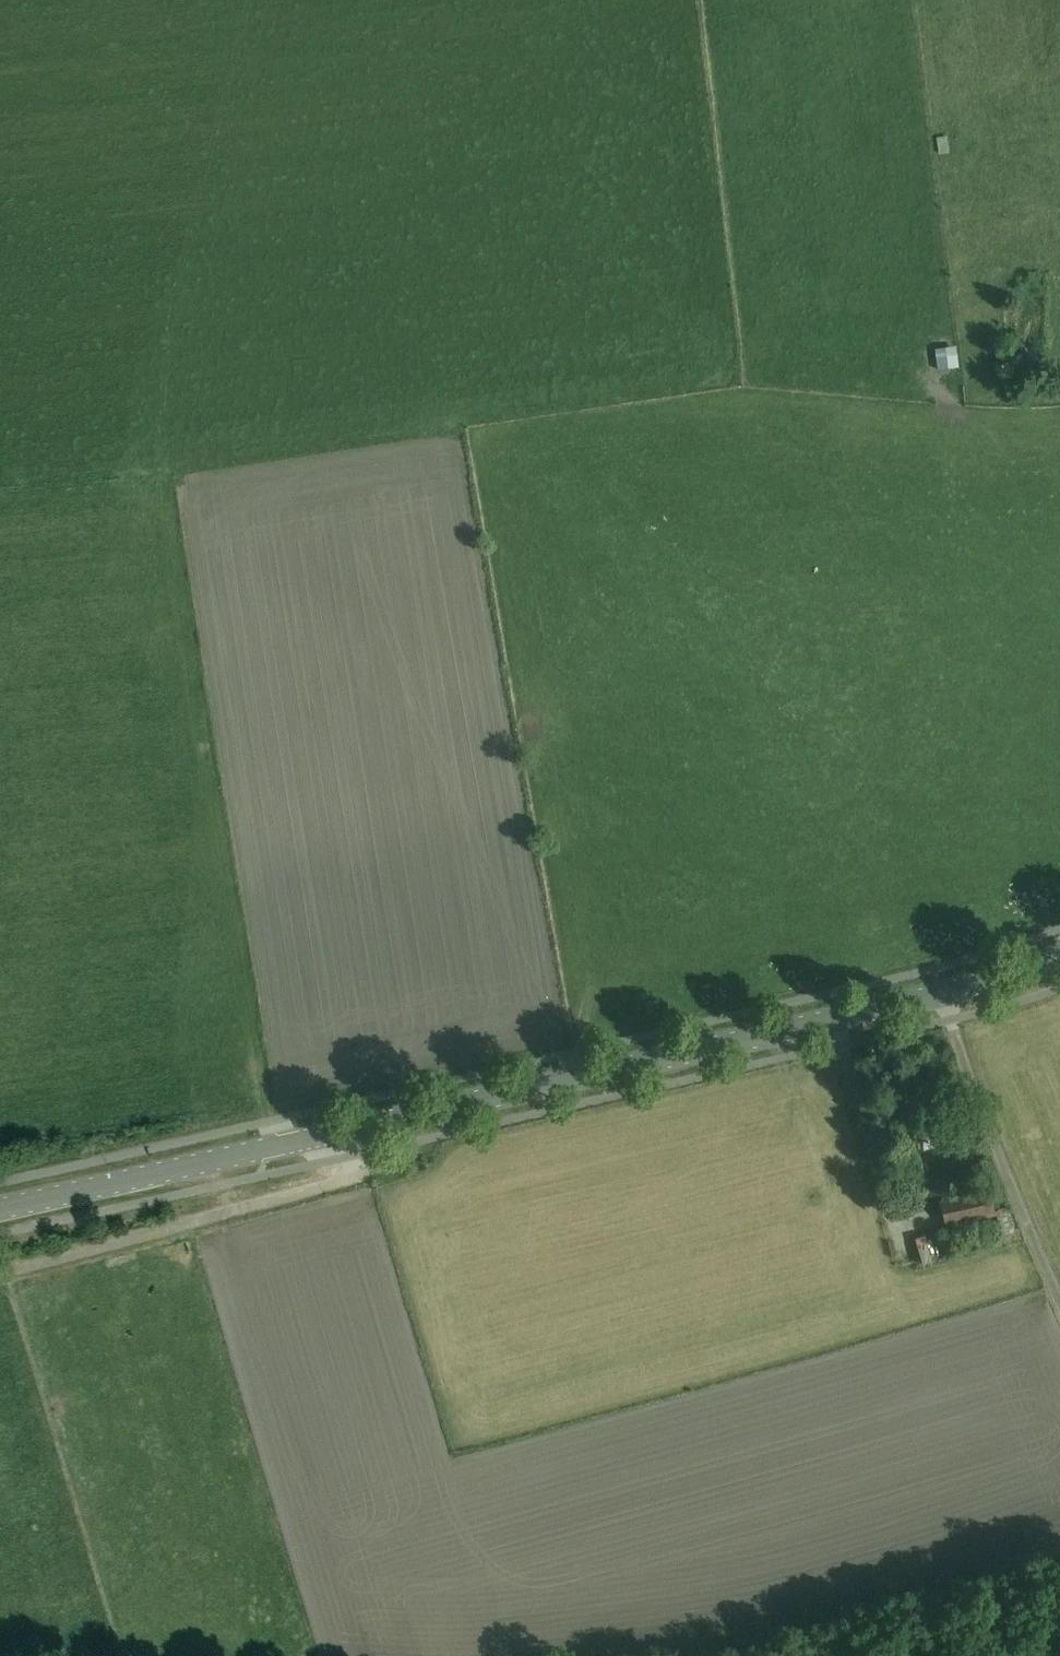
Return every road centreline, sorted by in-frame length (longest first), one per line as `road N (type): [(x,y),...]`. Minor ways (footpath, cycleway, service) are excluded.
road 1 (tertiary): [(0,1211),(942,995)]
road 2 (residential): [(1059,1297),(942,995)]
road 3 (tertiary): [(942,995),(1059,956)]

